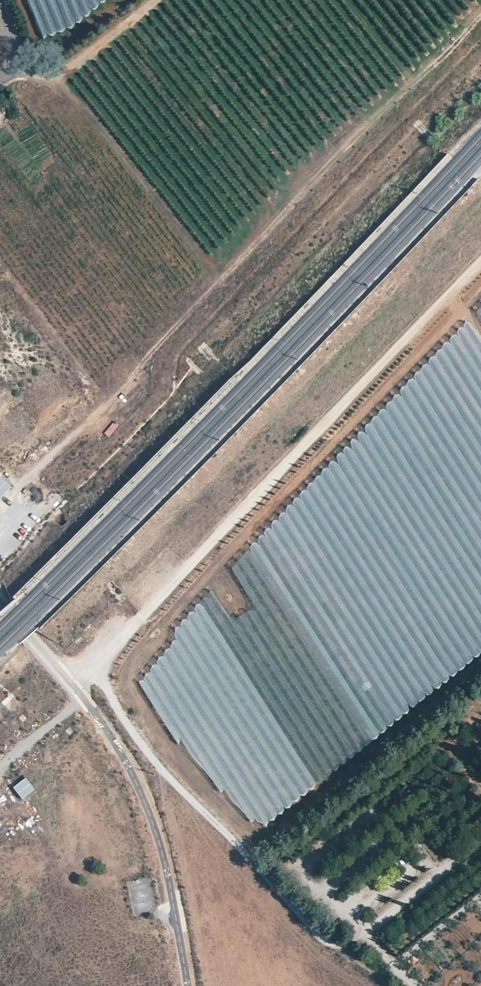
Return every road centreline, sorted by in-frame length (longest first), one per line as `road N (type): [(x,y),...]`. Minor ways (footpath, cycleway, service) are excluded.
road 1 (track): [(80,690),(136,620),(480,259)]
road 2 (track): [(391,985),(163,770),(96,672)]
road 3 (track): [(150,0),(66,62),(13,70)]

